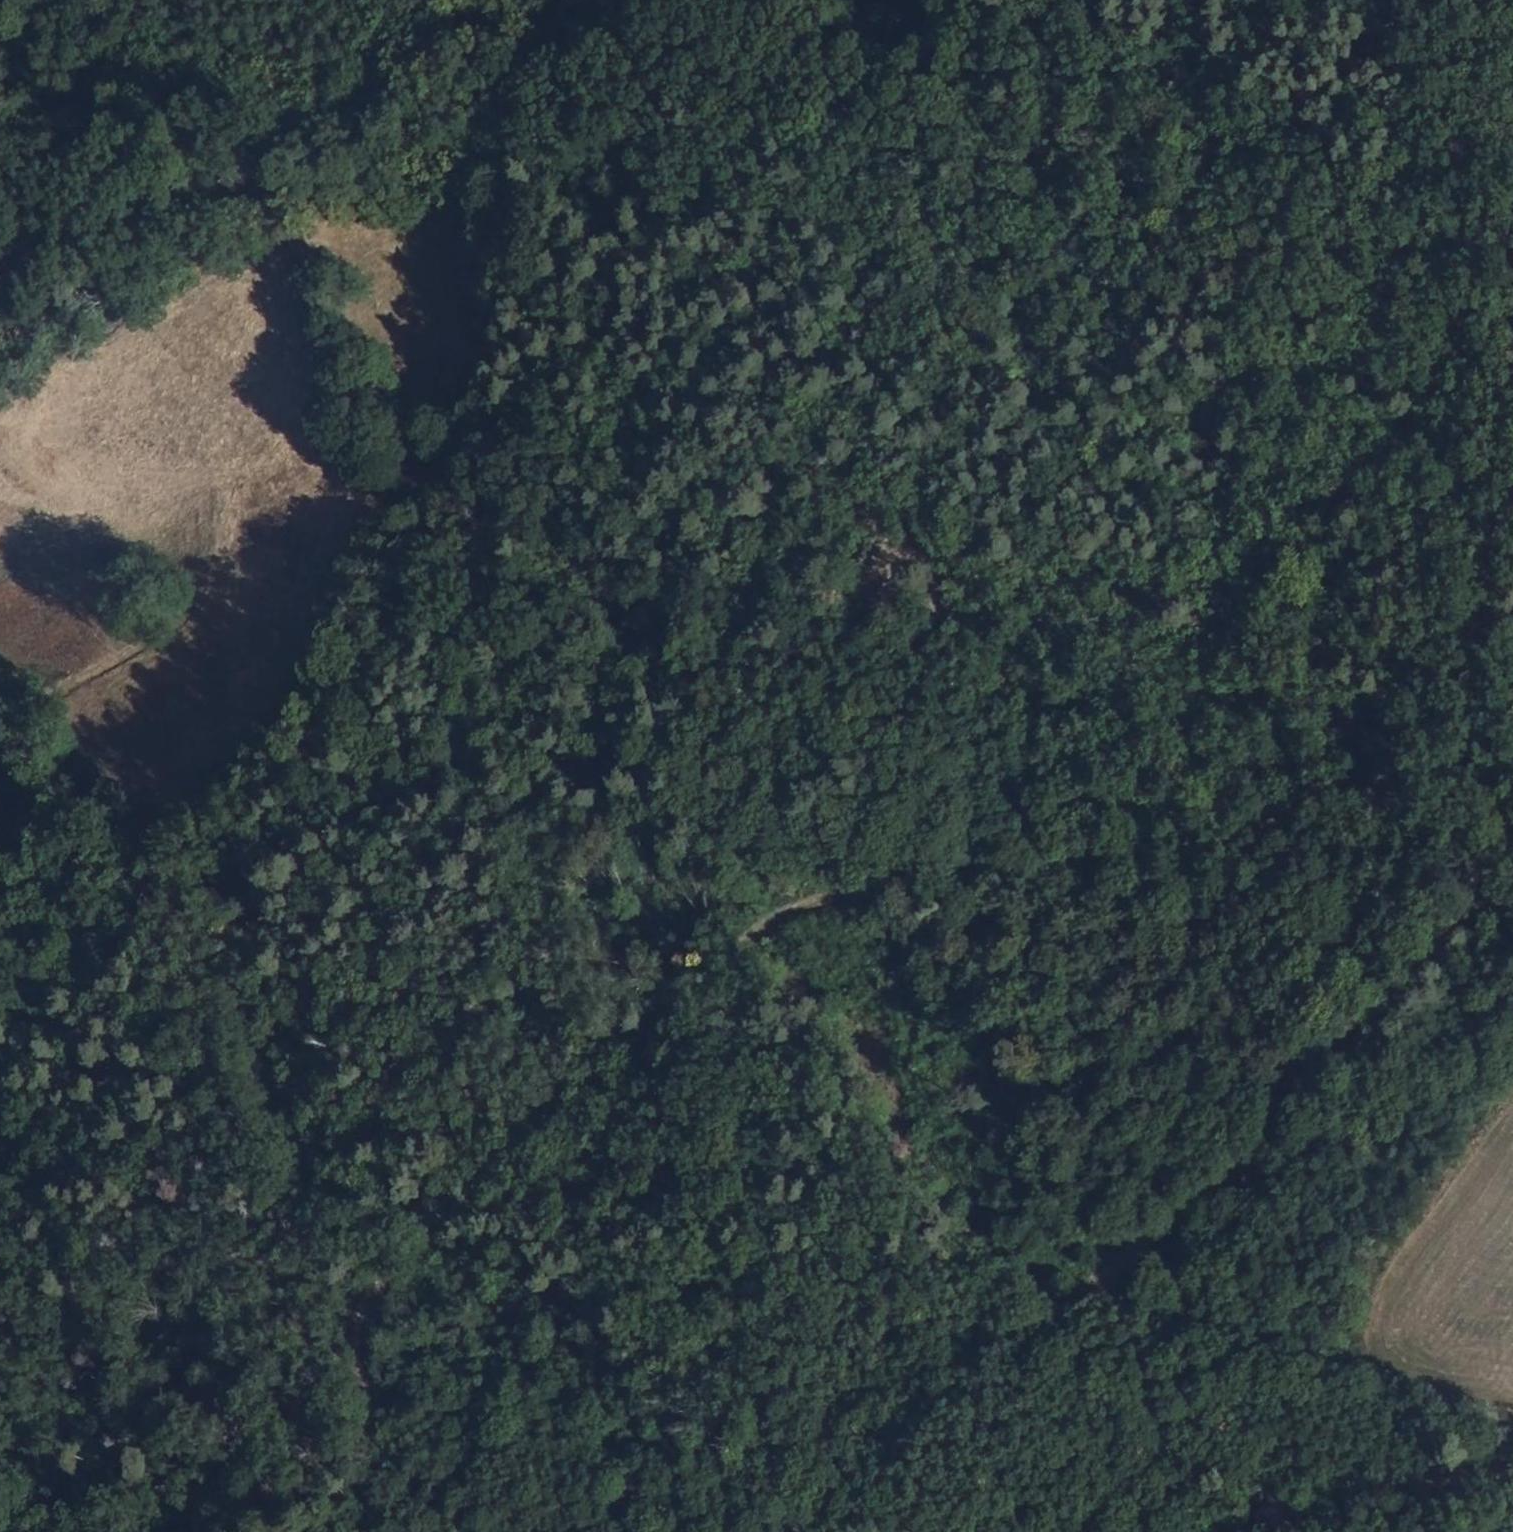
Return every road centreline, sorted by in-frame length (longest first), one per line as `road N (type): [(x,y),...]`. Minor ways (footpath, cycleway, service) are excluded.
road 1 (track): [(369,1531),(375,1510),(363,1299),(918,957),(1018,636),(1490,12),(1512,1)]
road 2 (track): [(1512,1473),(1277,1531)]

